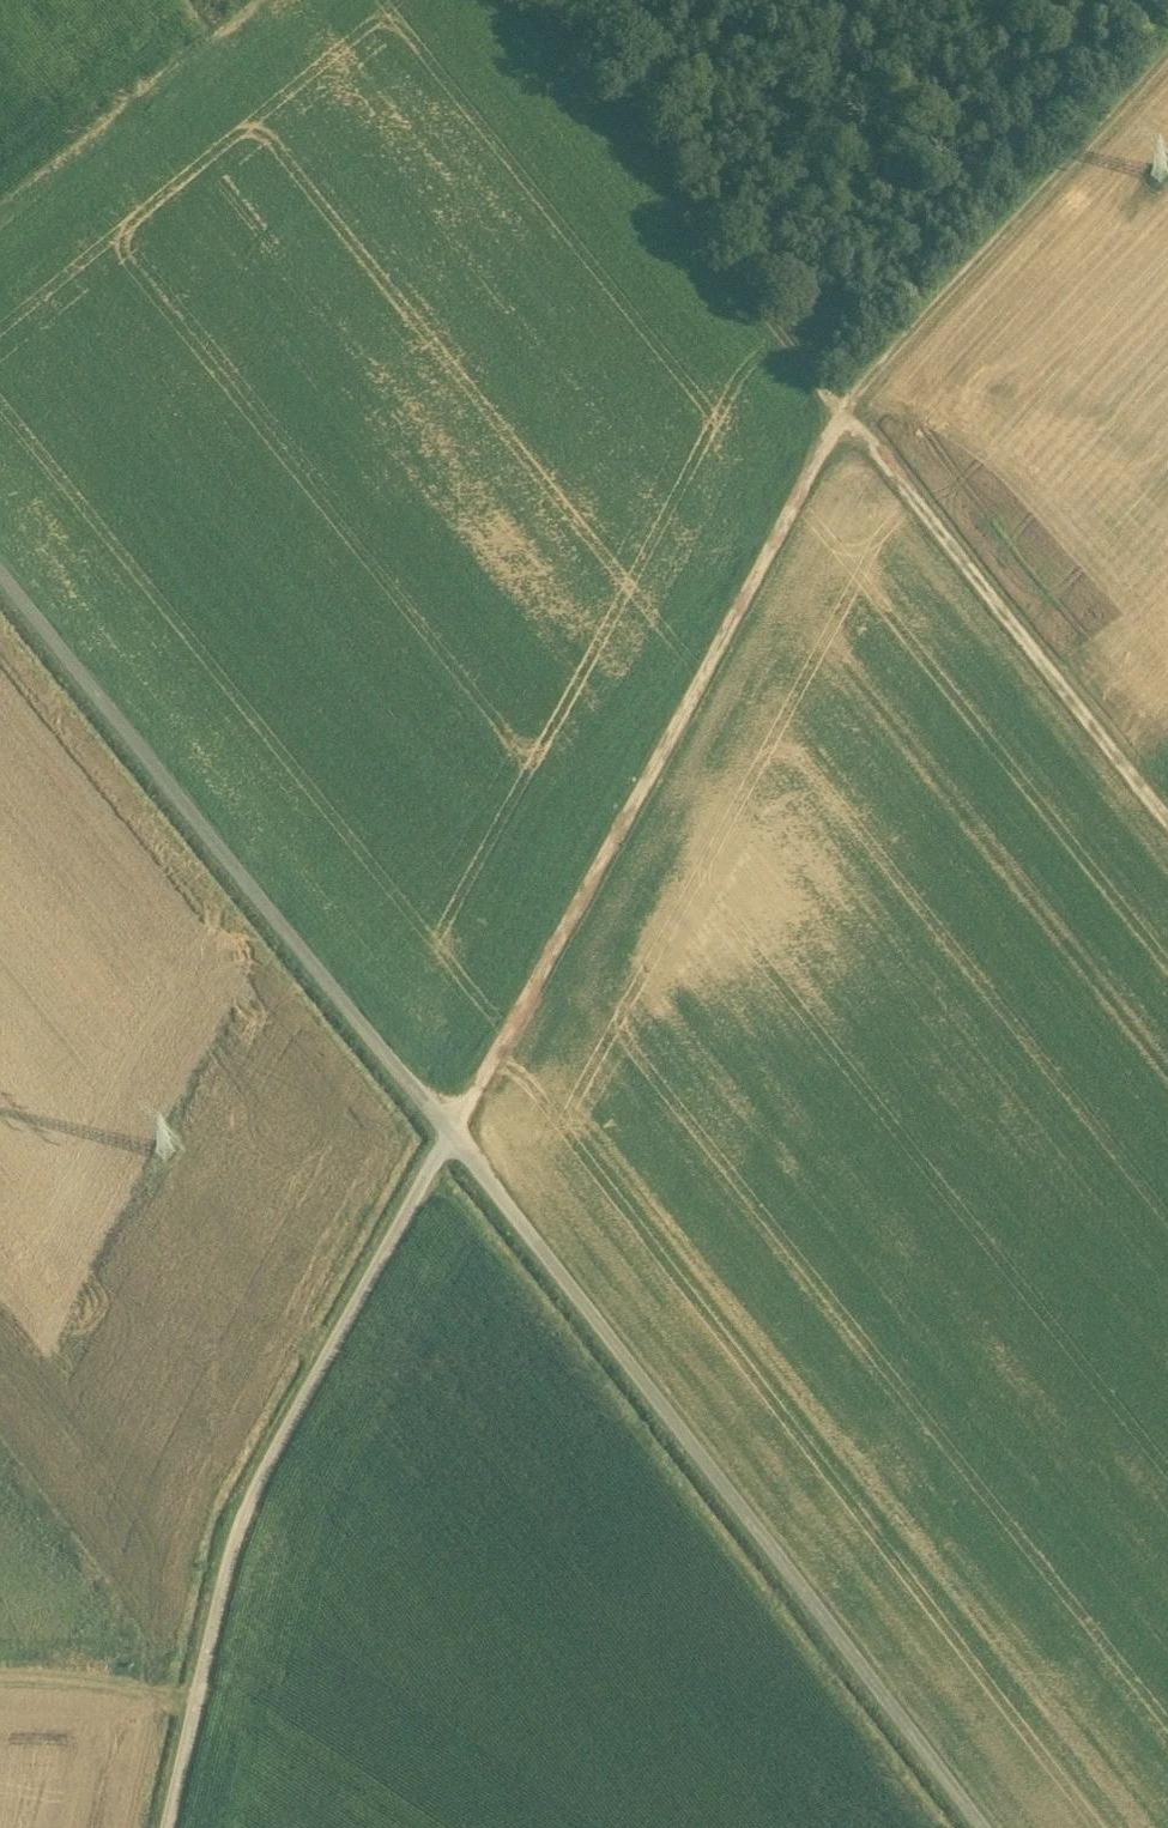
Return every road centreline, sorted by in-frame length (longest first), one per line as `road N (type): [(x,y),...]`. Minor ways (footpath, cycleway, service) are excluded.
road 1 (track): [(987,1827),(448,1132)]
road 2 (track): [(842,411),(448,1132)]
road 3 (unclassified): [(167,1827),(227,1567),(253,1496),(448,1132)]
road 4 (track): [(448,1132),(0,570)]
road 5 (track): [(511,0),(842,411)]
road 6 (track): [(842,411),(1167,818)]
road 7 (track): [(1167,65),(842,411)]

